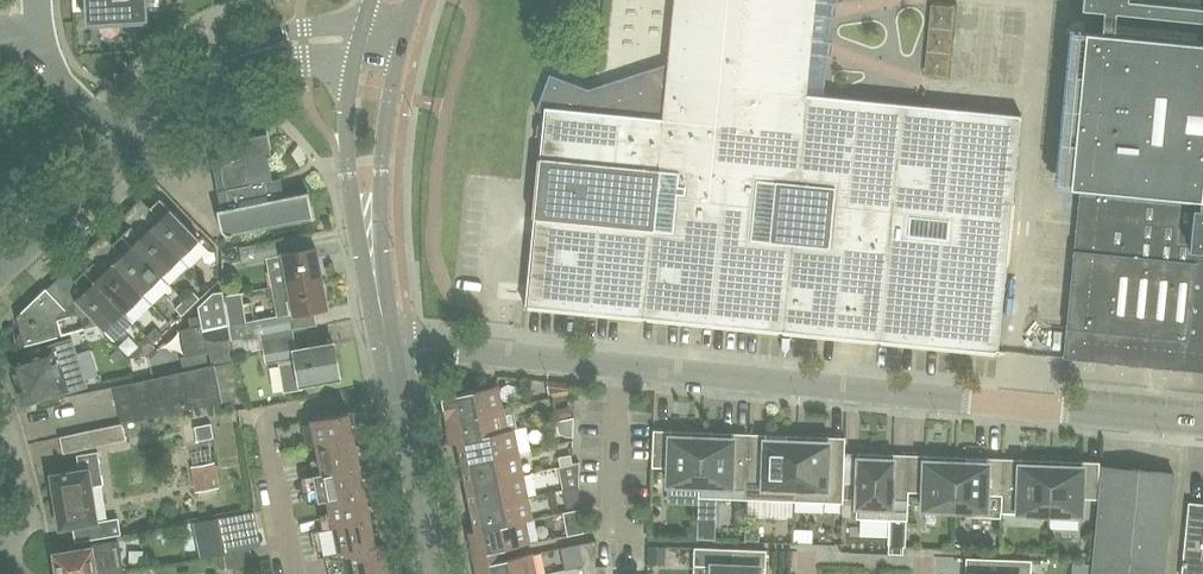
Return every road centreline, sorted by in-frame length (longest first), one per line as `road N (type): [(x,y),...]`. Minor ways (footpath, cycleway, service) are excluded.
road 1 (residential): [(1202,426),(424,350),(392,354)]
road 2 (residential): [(0,269),(201,79),(273,51),(360,43)]
road 3 (secondary): [(360,43),(345,164),(392,354)]
road 4 (secondary): [(392,354),(383,160),(403,45)]
road 5 (secondary): [(434,573),(392,354)]
road 6 (residential): [(3,565),(25,528),(0,413)]

